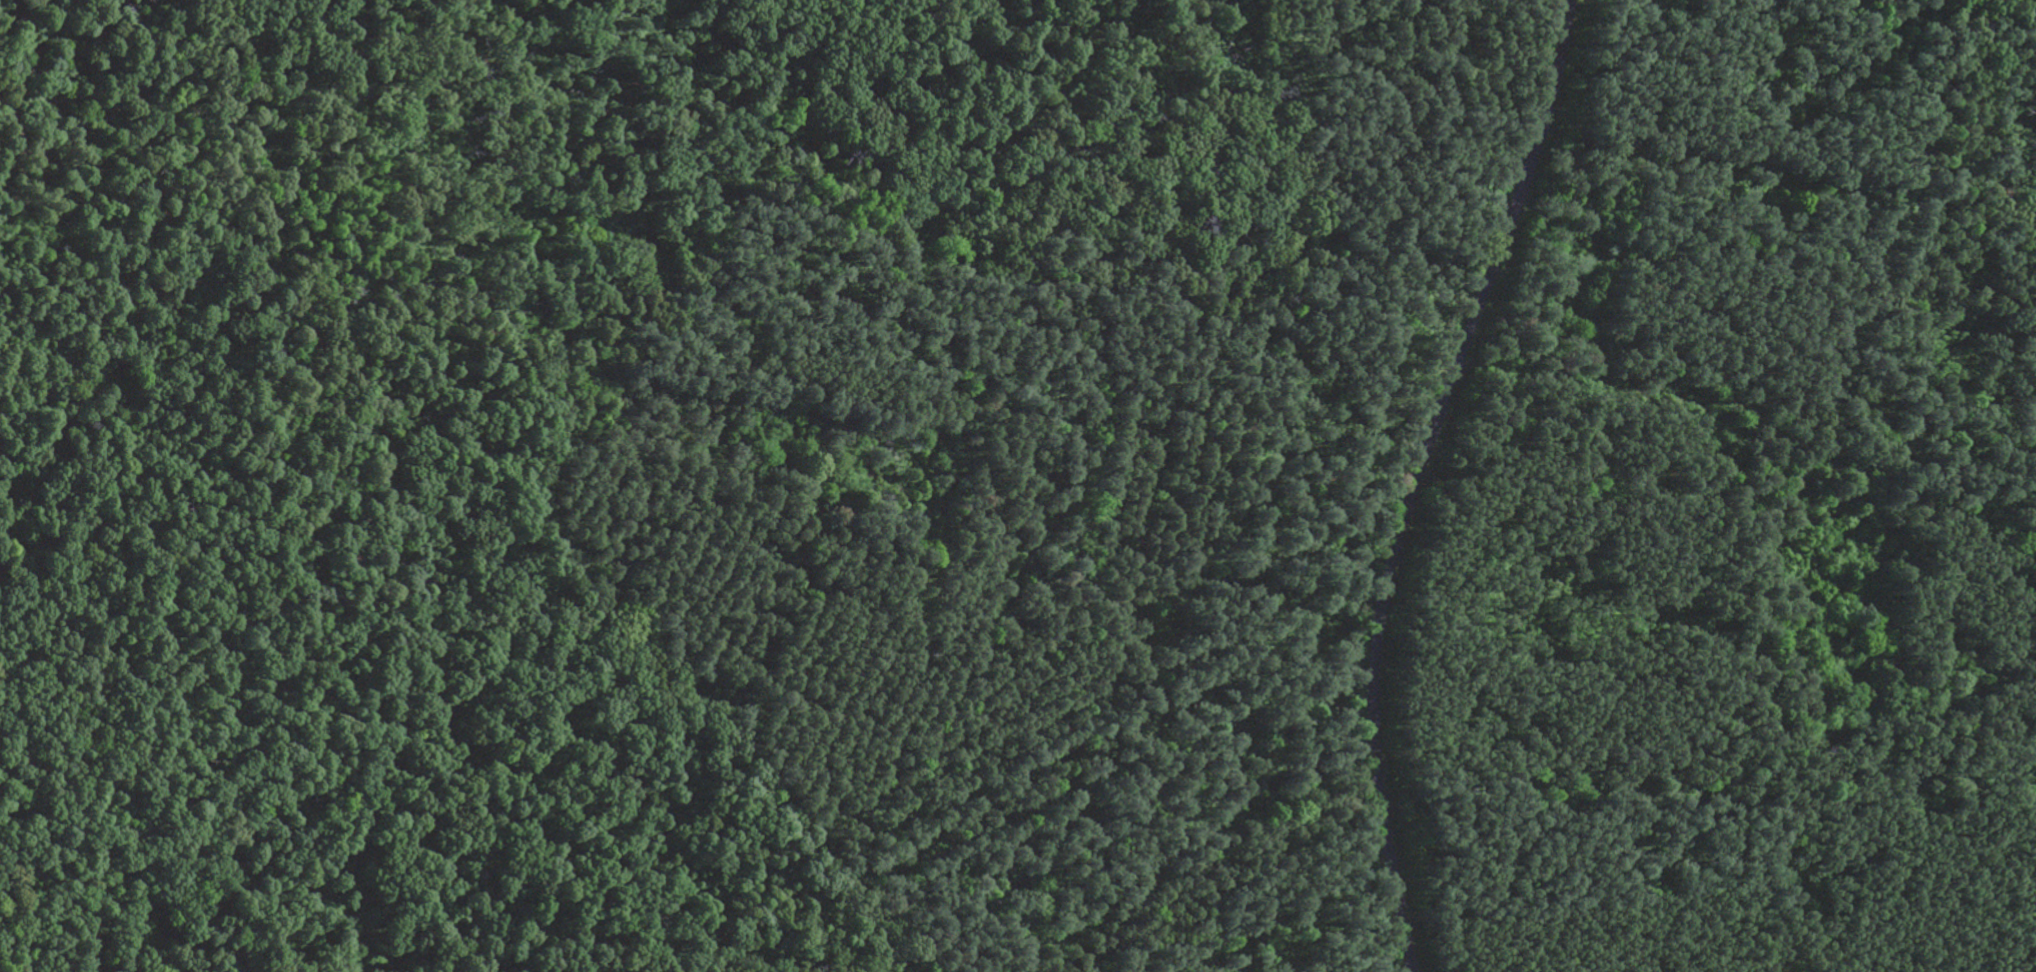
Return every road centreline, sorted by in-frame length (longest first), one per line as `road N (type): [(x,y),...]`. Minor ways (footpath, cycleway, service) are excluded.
road 1 (residential): [(1415,971),(1376,772),(1379,624),(1400,534),(1541,146),(1568,0)]

